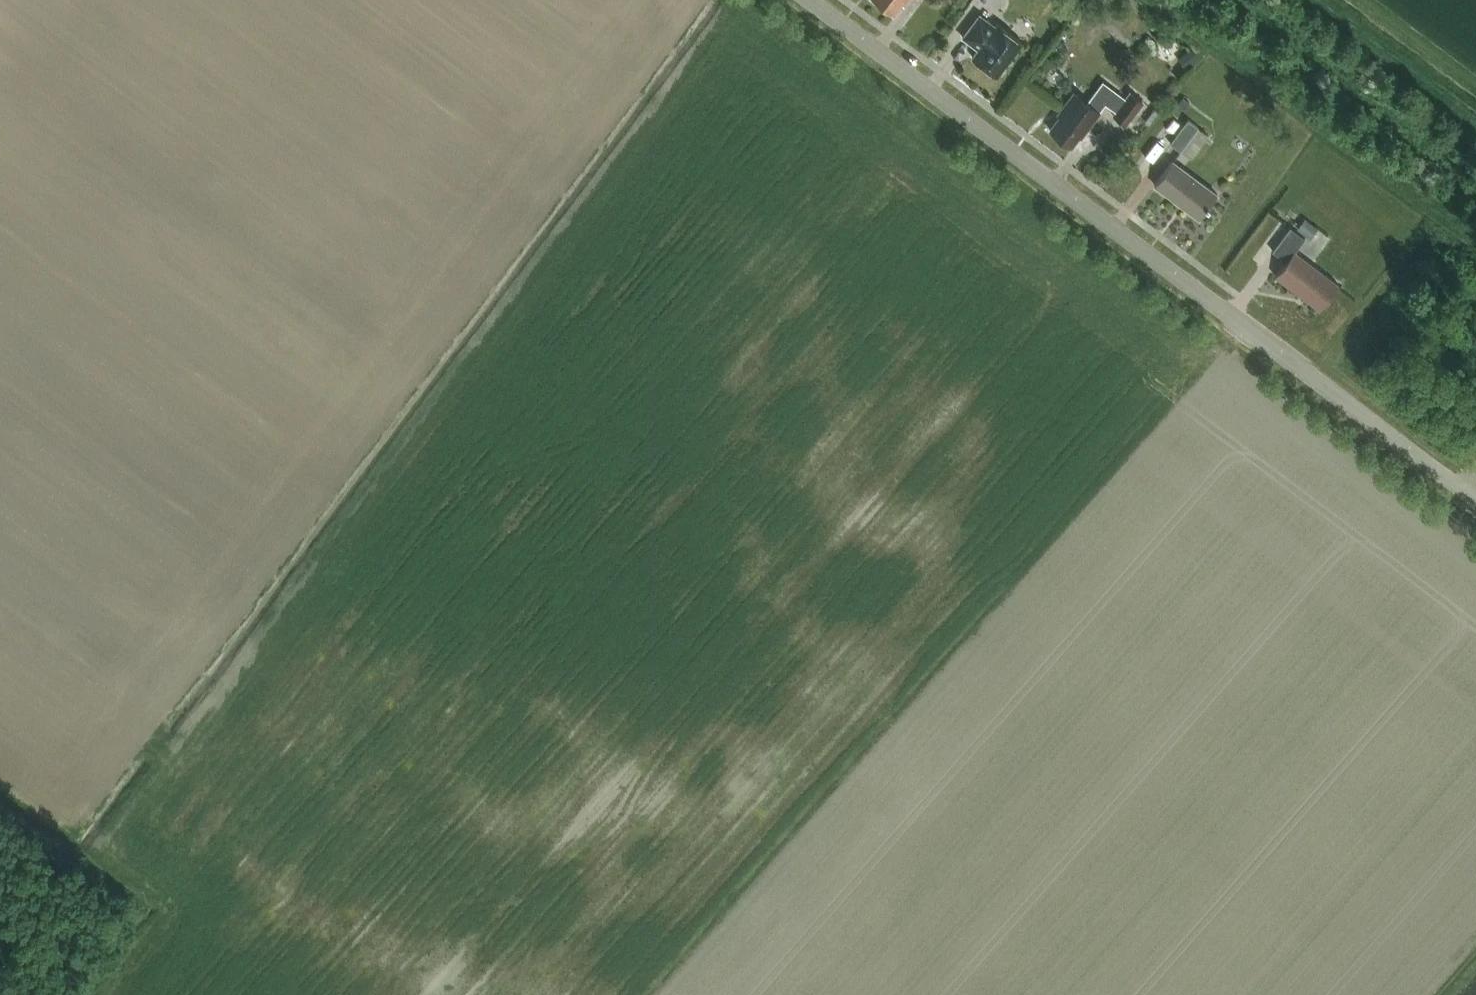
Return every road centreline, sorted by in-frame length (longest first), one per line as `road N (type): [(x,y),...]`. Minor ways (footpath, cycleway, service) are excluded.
road 1 (residential): [(1475,499),(804,0)]

